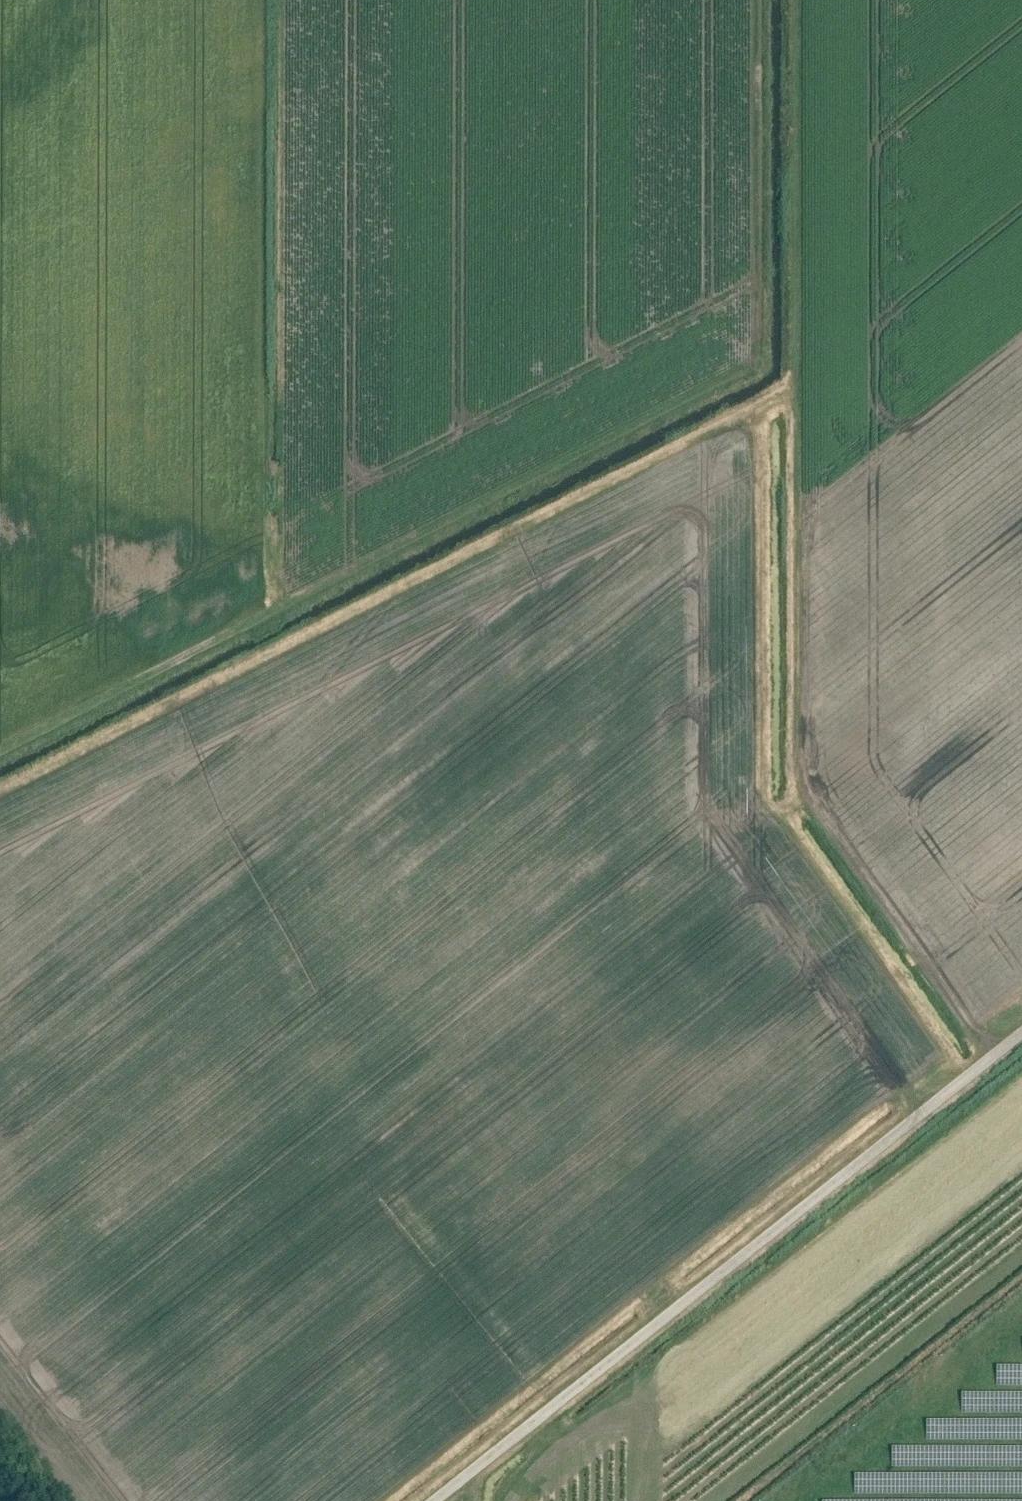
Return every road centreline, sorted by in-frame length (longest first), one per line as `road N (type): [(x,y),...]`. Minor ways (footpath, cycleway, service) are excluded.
road 1 (unclassified): [(434,1500),(1021,1030)]

